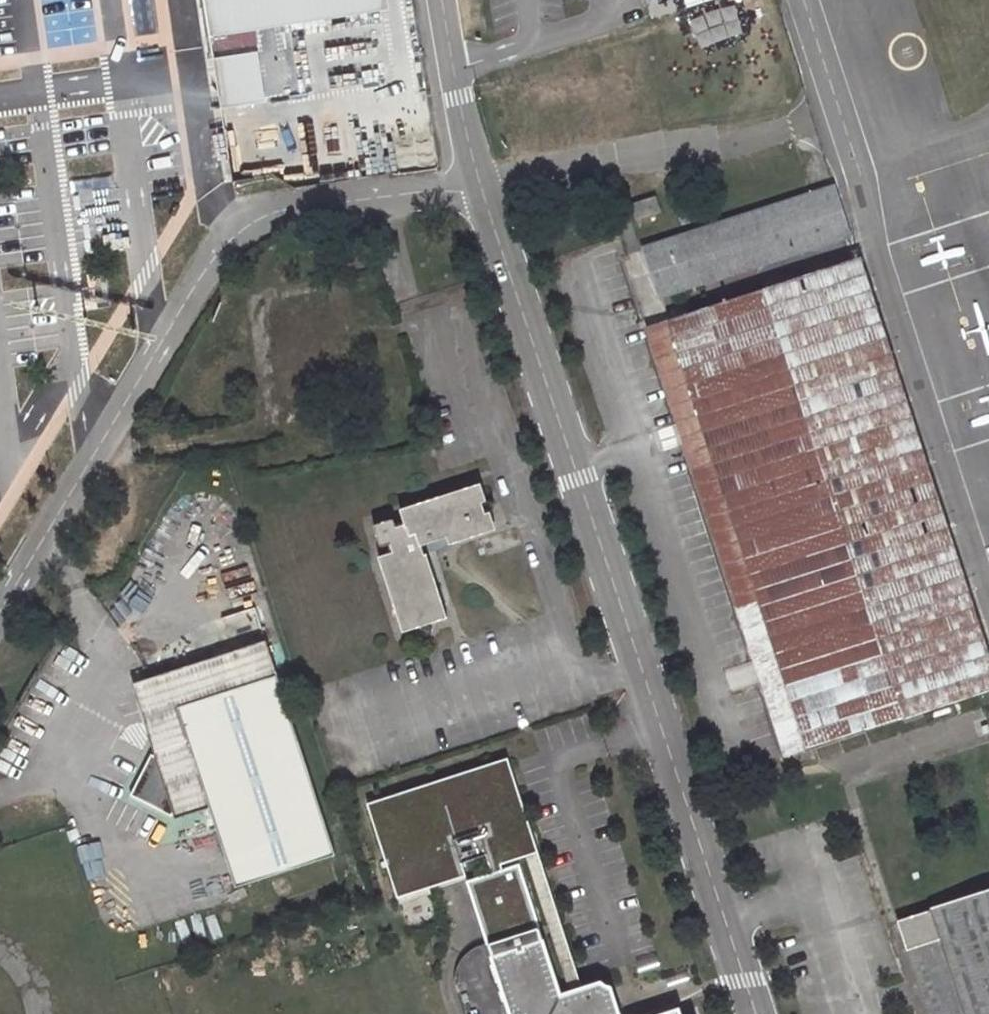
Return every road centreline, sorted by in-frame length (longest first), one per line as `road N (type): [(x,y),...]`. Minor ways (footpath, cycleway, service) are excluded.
road 1 (unclassified): [(756,1013),(479,185)]
road 2 (unclassified): [(0,610),(209,263),(247,226),(280,211),(479,185)]
road 3 (unclassified): [(479,185),(442,0)]

